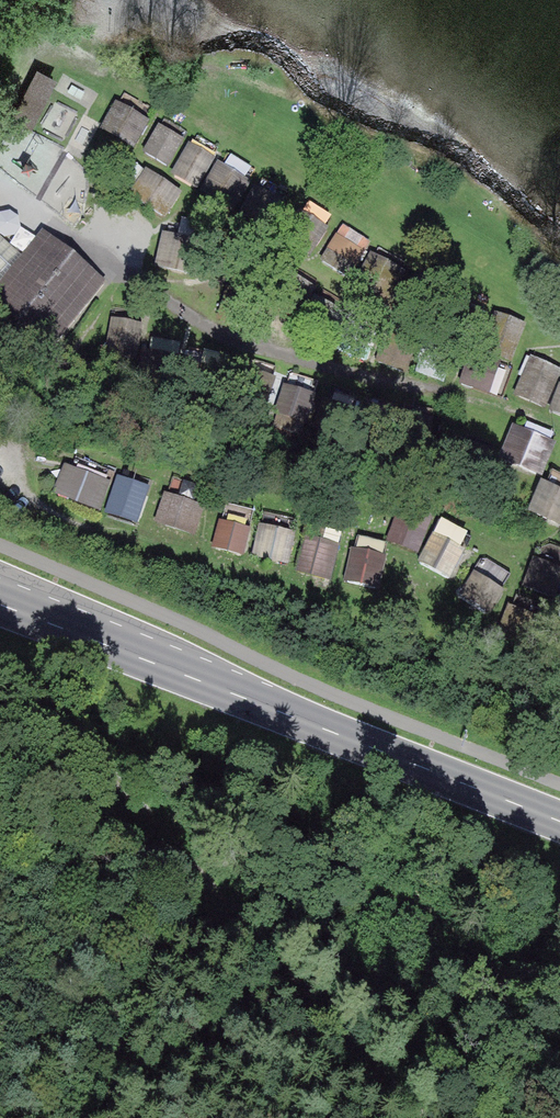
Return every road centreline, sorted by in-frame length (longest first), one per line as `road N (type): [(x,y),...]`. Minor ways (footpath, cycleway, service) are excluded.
road 1 (track): [(0,678),(50,719),(431,1117)]
road 2 (primary): [(559,821),(155,663)]
road 3 (track): [(126,279),(255,355),(401,408)]
road 4 (tertiary): [(155,663),(0,576)]
road 5 (primary): [(155,663),(0,604)]

